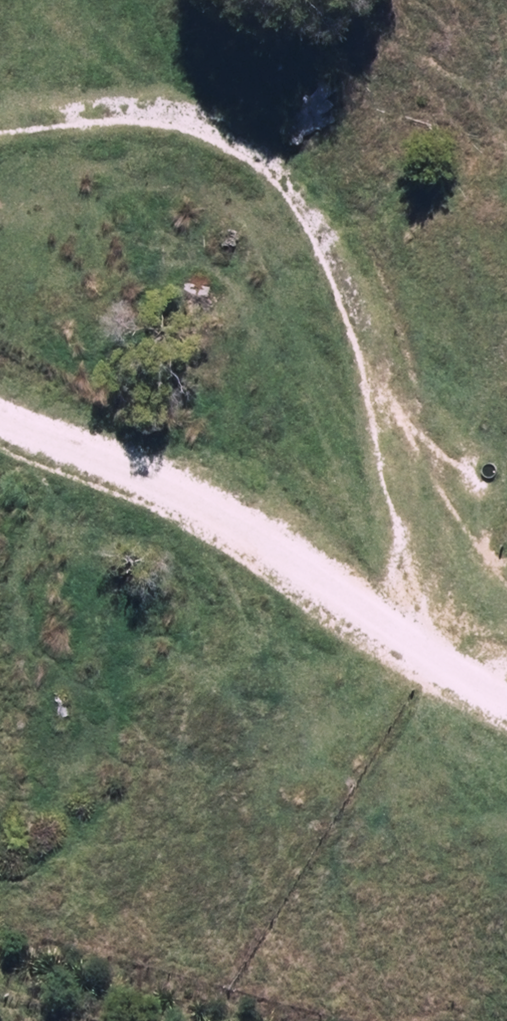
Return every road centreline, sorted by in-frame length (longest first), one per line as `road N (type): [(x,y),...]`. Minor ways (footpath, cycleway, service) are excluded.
road 1 (track): [(405,662),(397,511),(366,343),(322,226),(277,170),(216,132),(171,118),(112,112),(0,128)]
road 2 (track): [(0,449),(205,540),(451,691),(506,716)]

